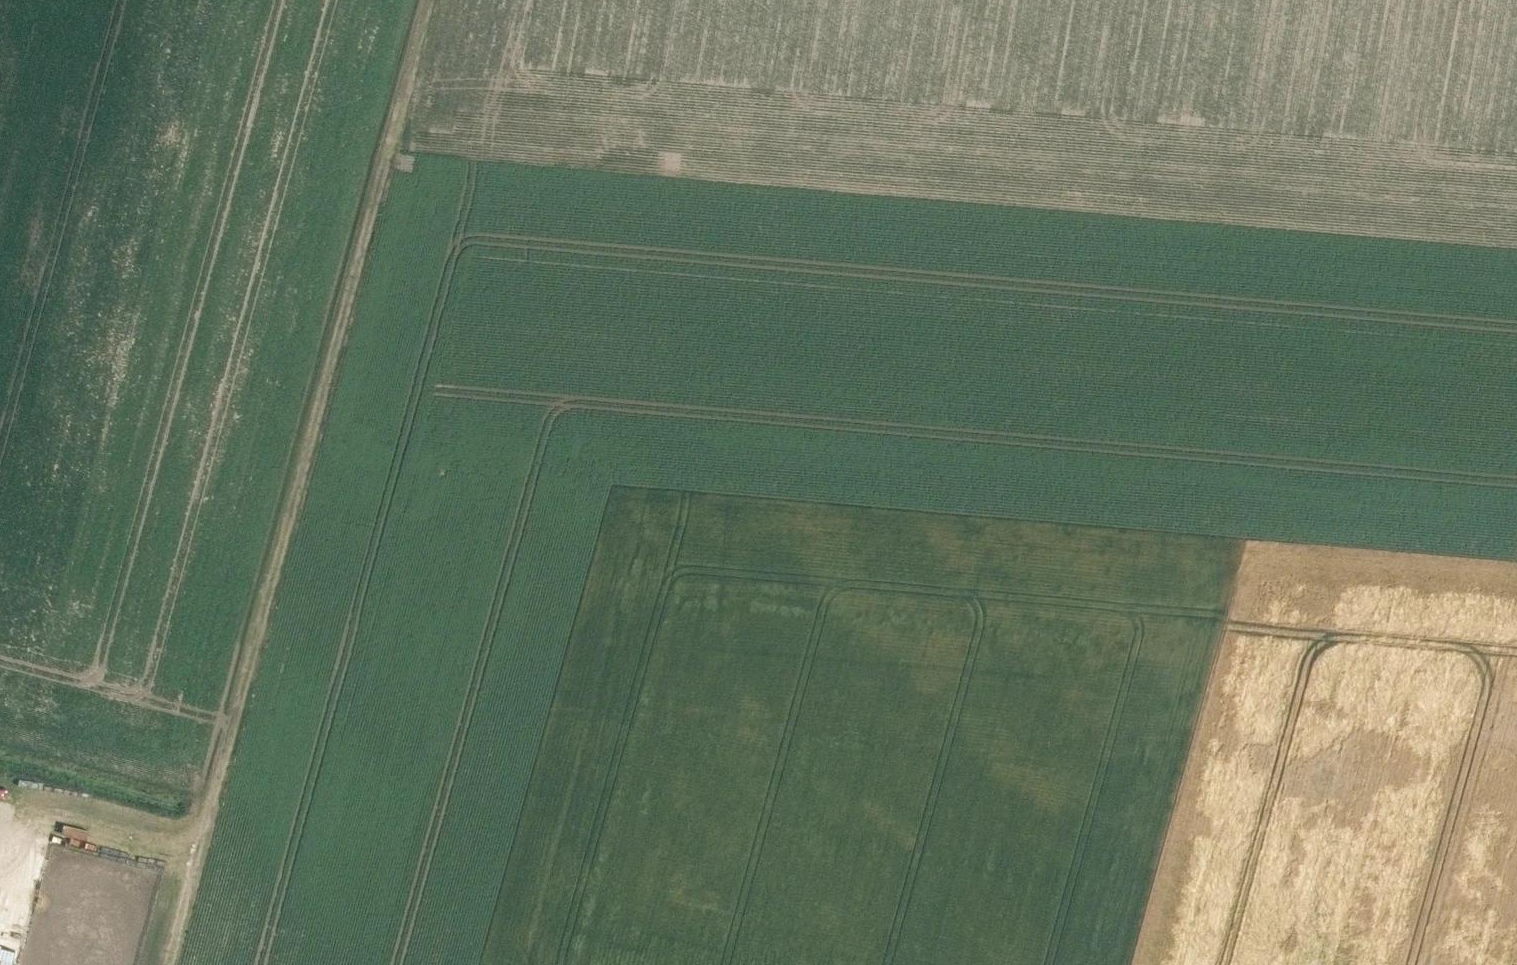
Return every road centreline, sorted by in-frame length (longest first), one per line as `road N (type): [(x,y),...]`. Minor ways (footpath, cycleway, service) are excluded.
road 1 (track): [(162,964),(428,0)]

